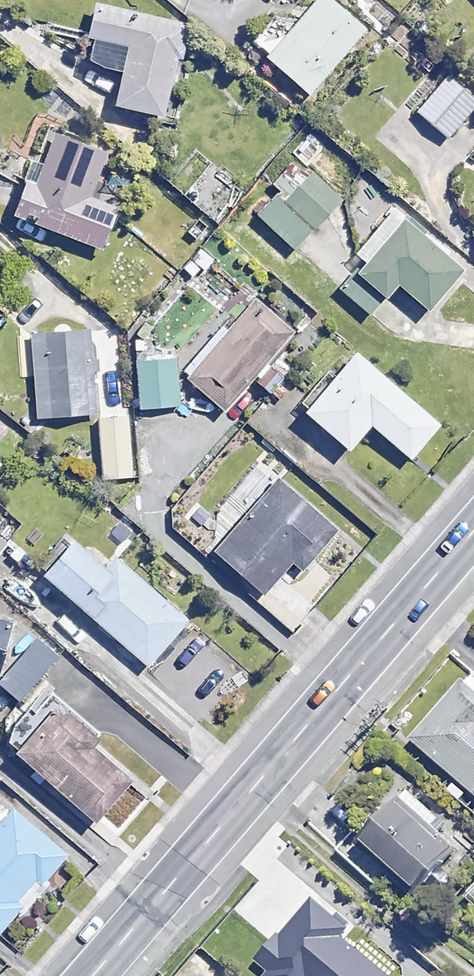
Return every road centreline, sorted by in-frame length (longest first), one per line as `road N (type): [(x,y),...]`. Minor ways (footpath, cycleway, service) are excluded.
road 1 (tertiary): [(473,533),(89,975)]

